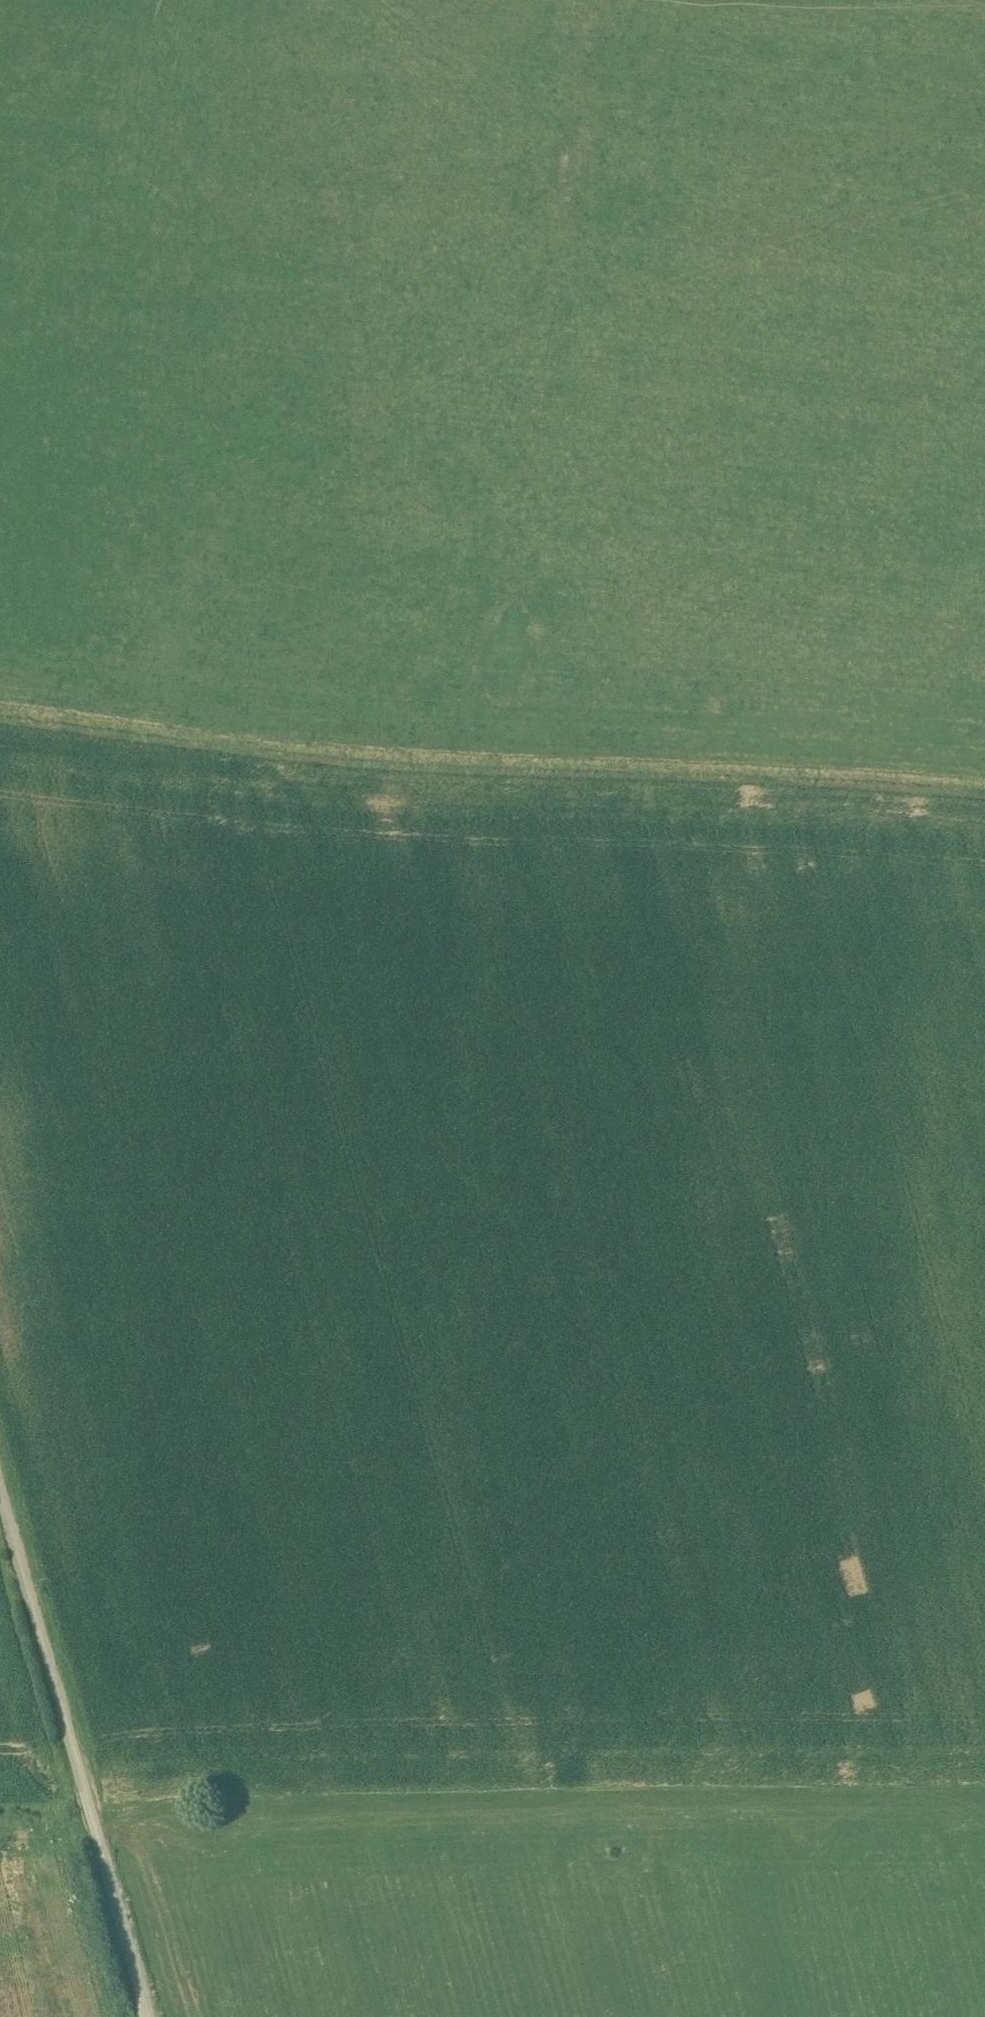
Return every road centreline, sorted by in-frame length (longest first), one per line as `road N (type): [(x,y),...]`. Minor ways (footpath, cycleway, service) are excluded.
road 1 (unclassified): [(0,1478),(150,2016)]

